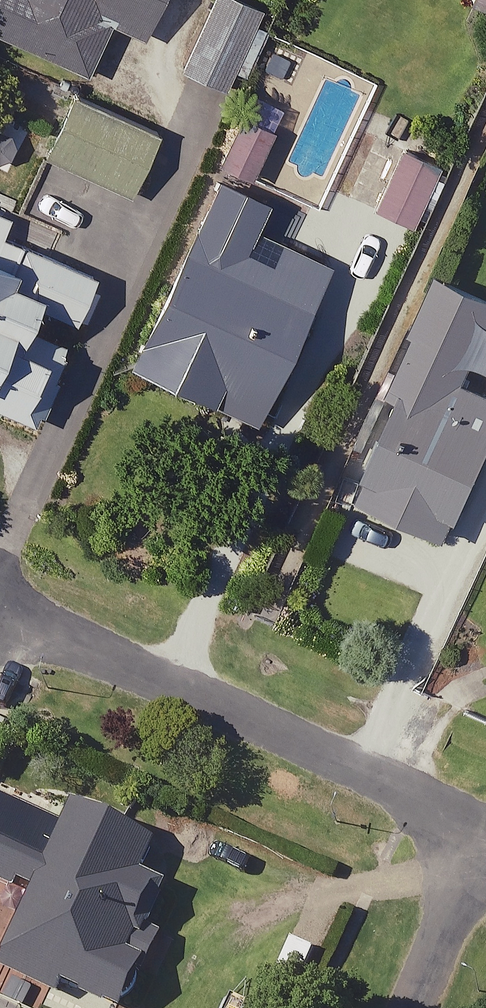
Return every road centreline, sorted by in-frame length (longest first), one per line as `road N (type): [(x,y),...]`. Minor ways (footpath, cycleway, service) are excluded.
road 1 (residential): [(0,610),(485,837)]
road 2 (residential): [(485,861),(418,1007)]

